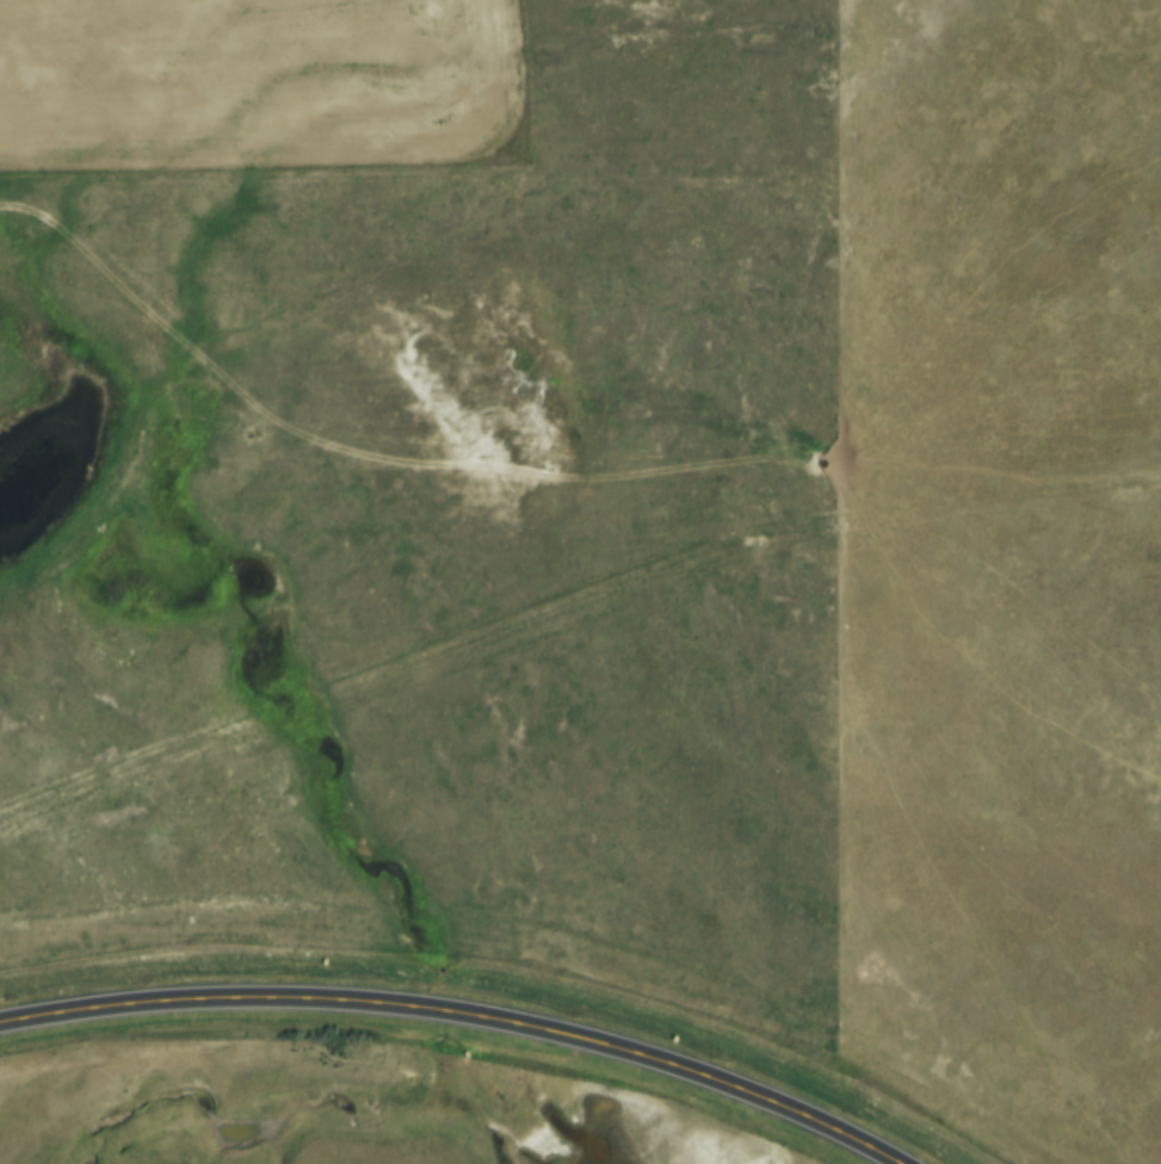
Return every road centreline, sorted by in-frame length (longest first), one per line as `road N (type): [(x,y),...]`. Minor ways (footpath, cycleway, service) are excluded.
road 1 (track): [(0,601),(48,564),(111,487),(143,413),(175,388),(221,389),(276,435),(325,453),(586,491),(716,501),(821,473)]
road 2 (tertiary): [(0,1025),(205,999),(459,1011),(641,1053),(894,1163)]

